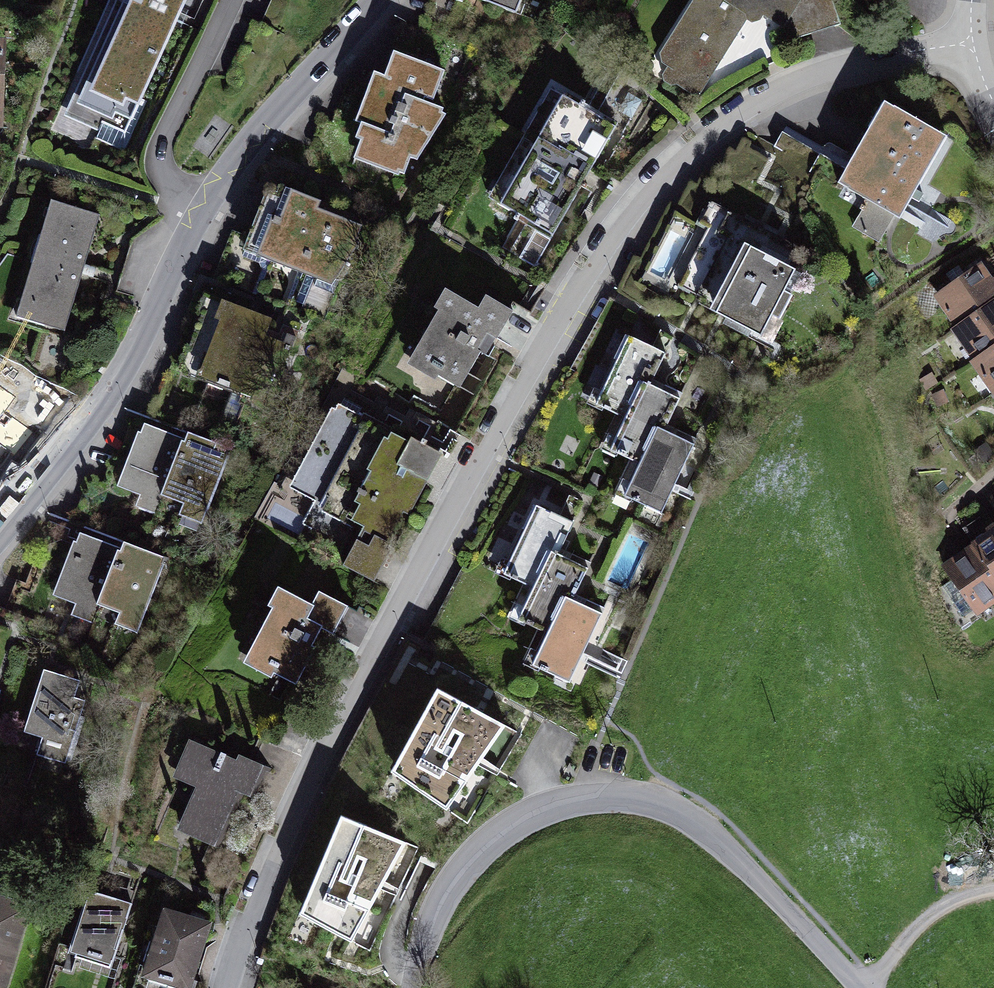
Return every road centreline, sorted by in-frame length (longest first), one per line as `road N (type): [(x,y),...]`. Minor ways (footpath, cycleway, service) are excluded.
road 1 (residential): [(974,46),(857,62),(793,81),(714,126),(619,223),(534,356),(338,721),(226,987)]
road 2 (residential): [(378,0),(219,180),(114,385),(0,532)]
road 3 (residential): [(868,987),(707,827),(662,803),(622,797),(574,799),(491,838),(448,884),(419,948),(413,987)]
road 4 (track): [(745,373),(574,799)]
road 5 (track): [(993,886),(922,917),(865,985)]

